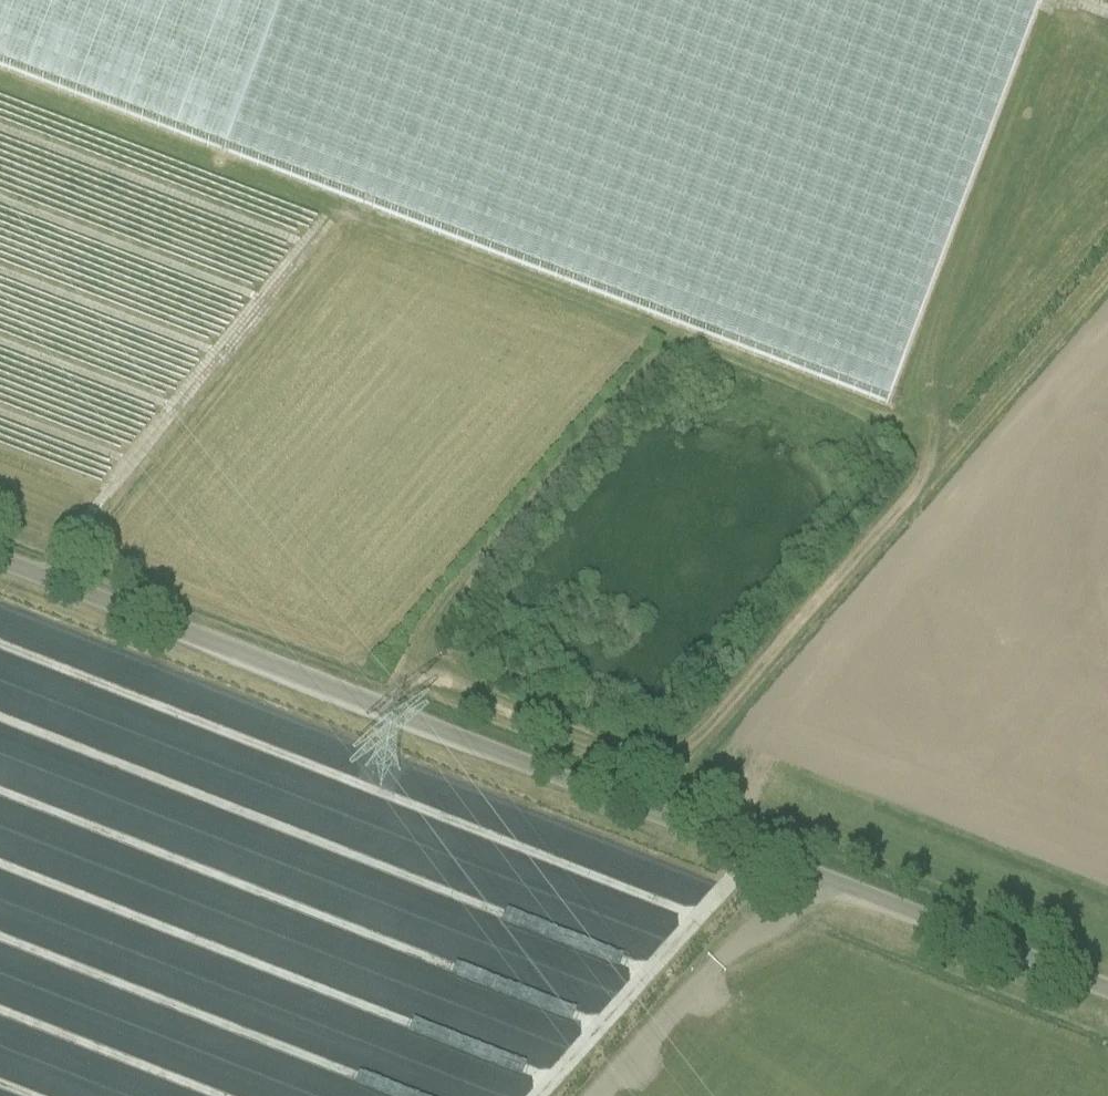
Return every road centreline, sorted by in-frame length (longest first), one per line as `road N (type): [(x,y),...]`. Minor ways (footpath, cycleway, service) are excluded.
road 1 (unclassified): [(1107,994),(0,561)]
road 2 (track): [(603,1095),(812,878)]

